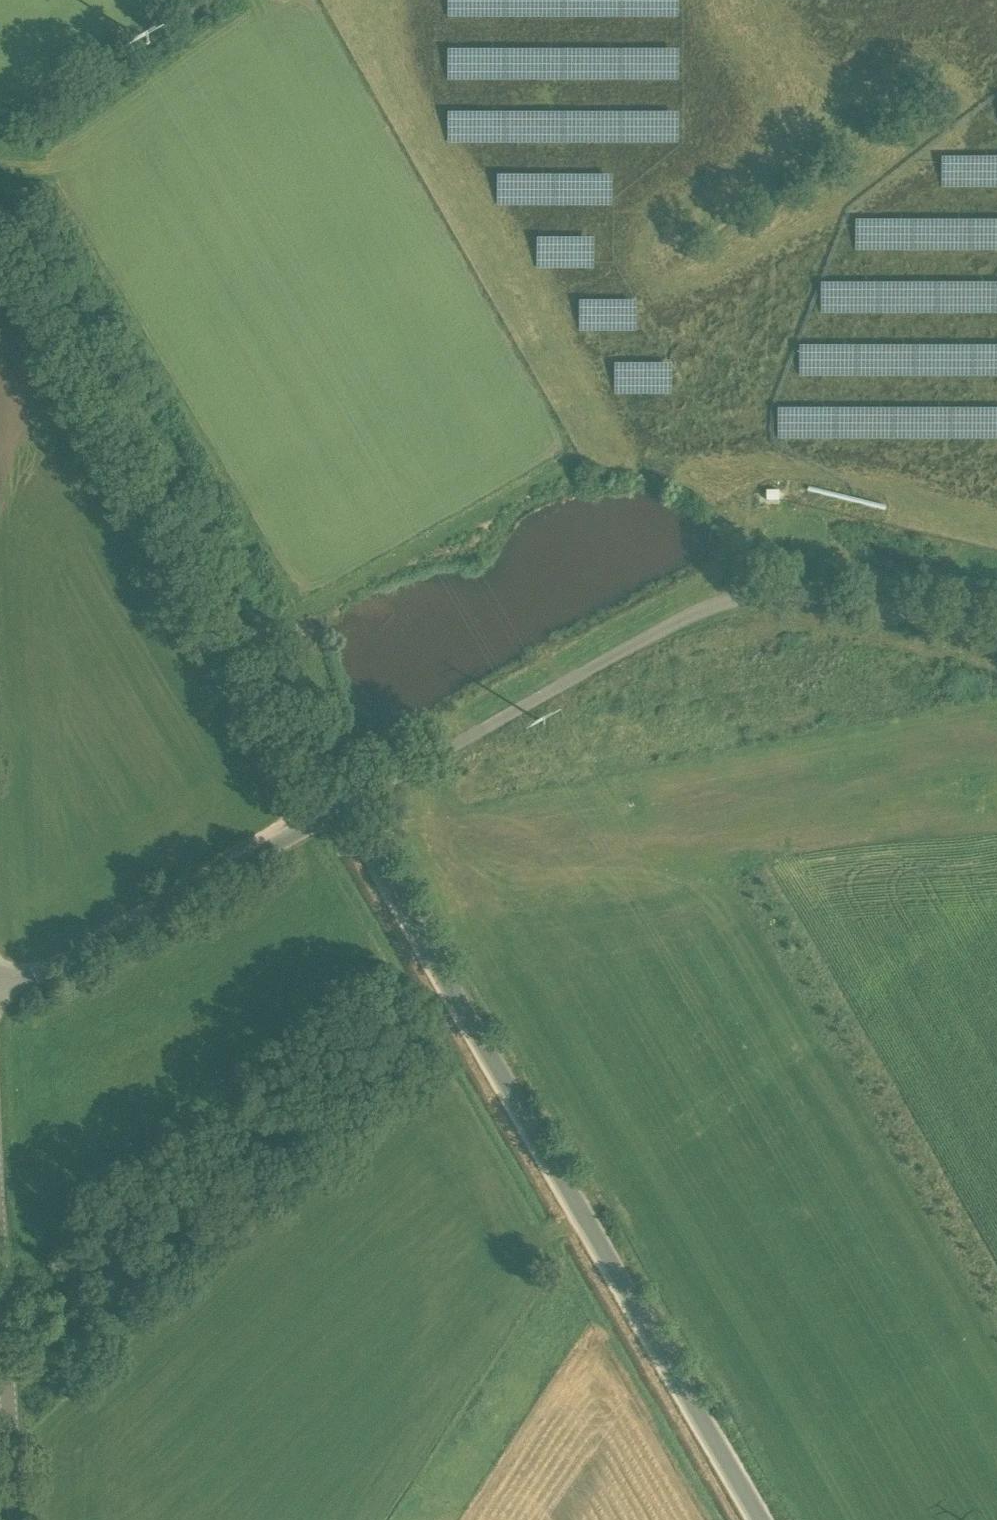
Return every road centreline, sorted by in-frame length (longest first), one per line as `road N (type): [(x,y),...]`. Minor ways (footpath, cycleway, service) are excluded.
road 1 (unclassified): [(764,1519),(345,805)]
road 2 (track): [(996,635),(798,595),(721,603),(671,622),(345,805)]
road 3 (unclassified): [(0,993),(345,805)]
road 4 (secondary): [(16,1519),(0,1281)]

